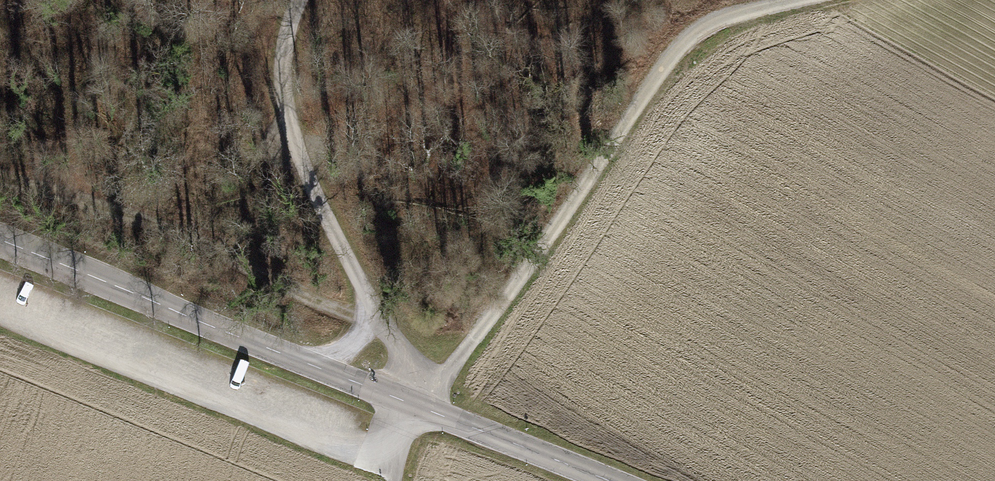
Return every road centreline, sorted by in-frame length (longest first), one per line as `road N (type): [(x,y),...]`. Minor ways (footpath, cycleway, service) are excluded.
road 1 (track): [(415,404),(523,277),(681,44),(796,0)]
road 2 (tertiary): [(0,241),(415,404)]
road 3 (unclassified): [(302,0),(290,24),(285,110),(320,204),(401,352),(415,404)]
road 4 (track): [(378,317),(337,309),(174,233),(0,178)]
road 5 (tertiary): [(415,404),(601,480)]

